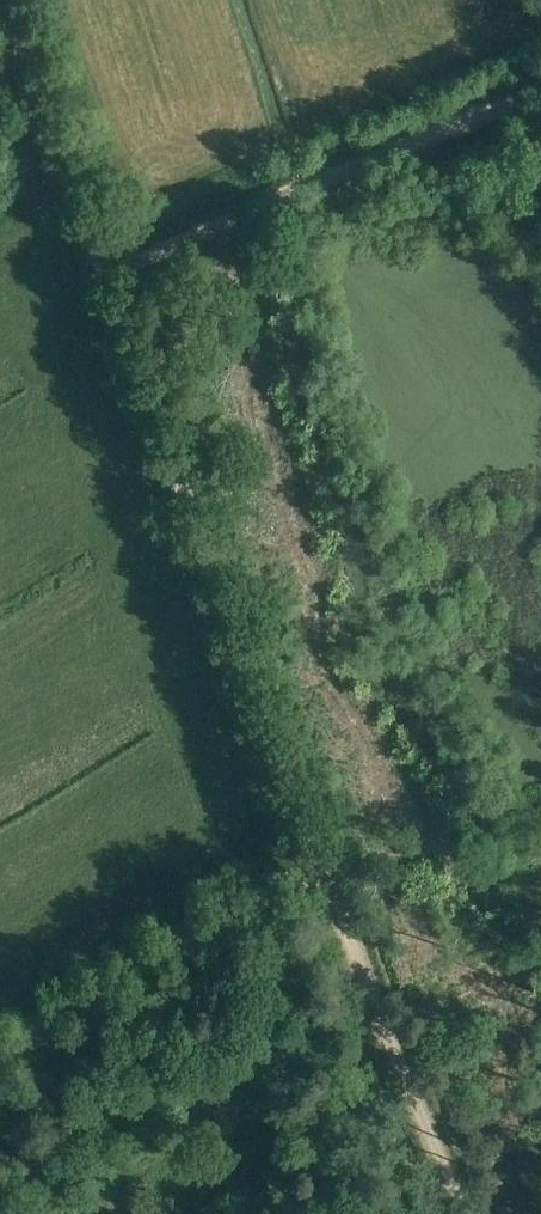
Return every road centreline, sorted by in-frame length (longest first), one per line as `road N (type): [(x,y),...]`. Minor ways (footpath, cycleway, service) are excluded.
road 1 (track): [(467,1213),(309,838),(106,275)]
road 2 (track): [(106,275),(540,92)]
road 3 (track): [(0,1061),(320,865)]
road 4 (track): [(106,275),(7,0)]

